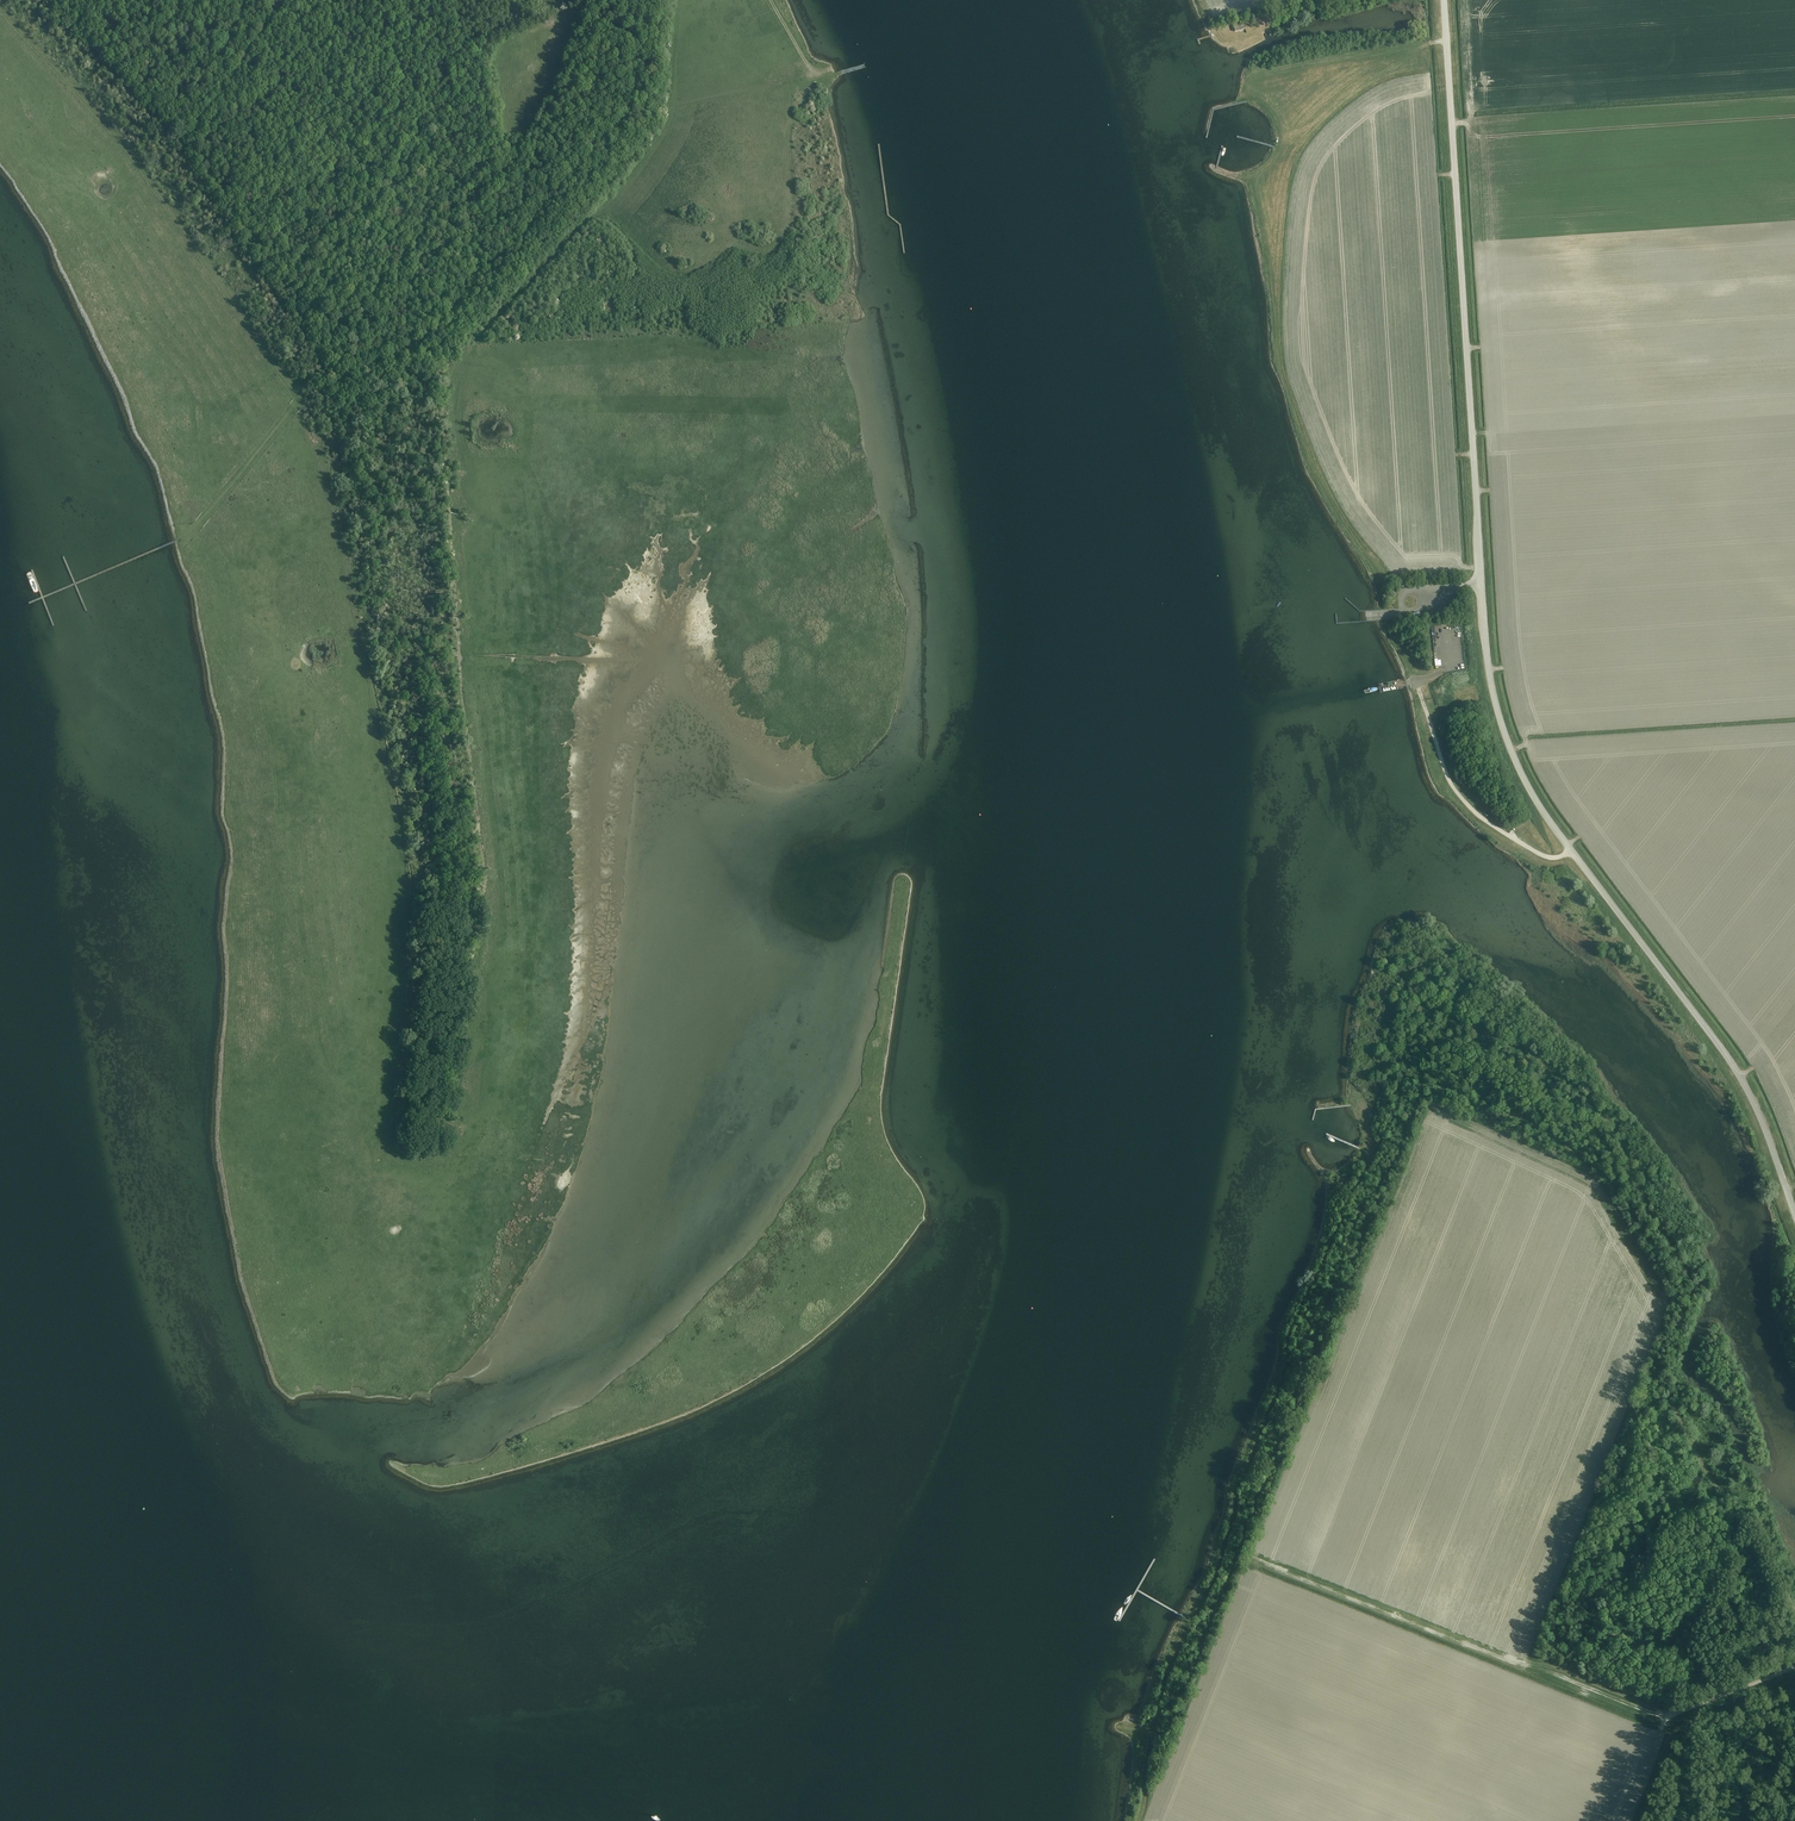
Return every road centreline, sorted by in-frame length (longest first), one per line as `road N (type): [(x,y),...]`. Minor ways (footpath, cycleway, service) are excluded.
road 1 (unclassified): [(1794,1220),(1745,1090),(1537,807),(1487,687),(1443,0)]
road 2 (track): [(195,531),(299,398),(130,148),(0,11)]
road 3 (unclassified): [(1662,1728),(1671,1715),(1794,1667)]

